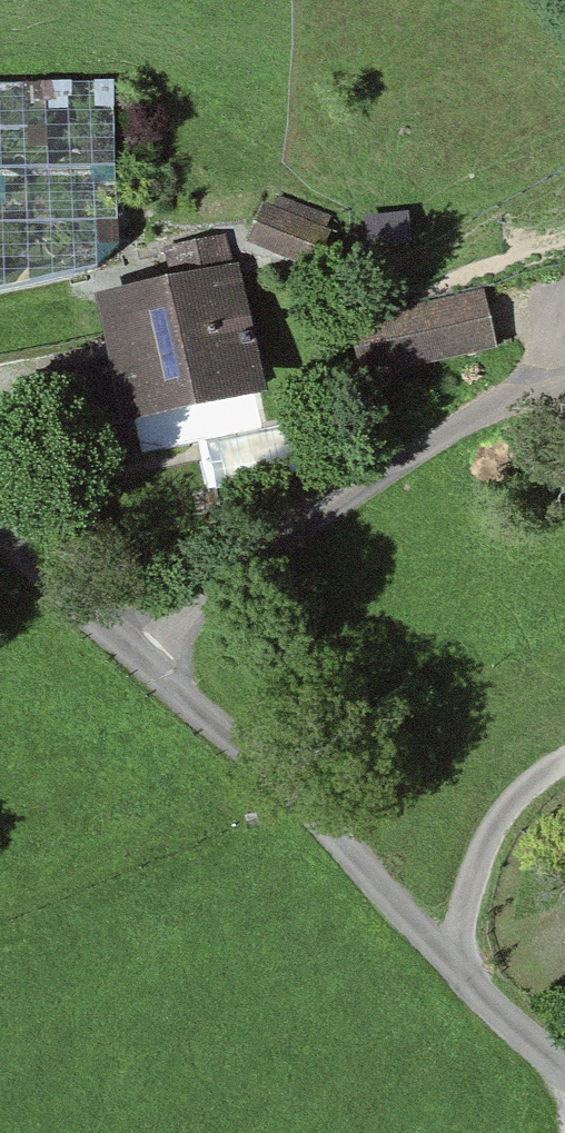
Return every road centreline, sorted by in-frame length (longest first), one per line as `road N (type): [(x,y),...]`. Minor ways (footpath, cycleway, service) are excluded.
road 1 (residential): [(564,1070),(139,652),(0,529)]
road 2 (track): [(454,961),(492,823),(523,787),(564,762)]

